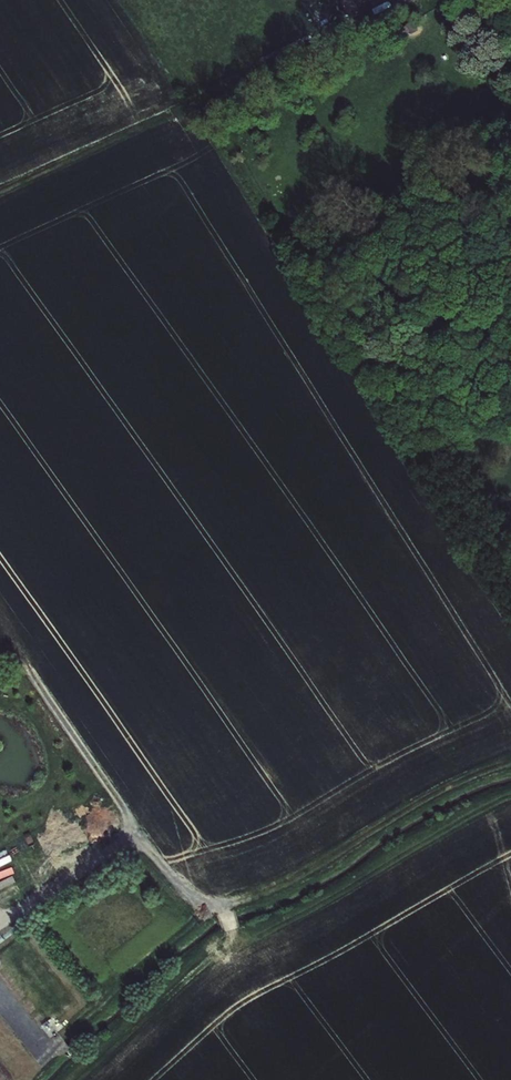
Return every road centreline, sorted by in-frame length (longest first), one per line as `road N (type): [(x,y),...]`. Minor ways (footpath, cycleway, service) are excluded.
road 1 (track): [(226,905),(188,891),(149,847),(131,842),(0,925)]

